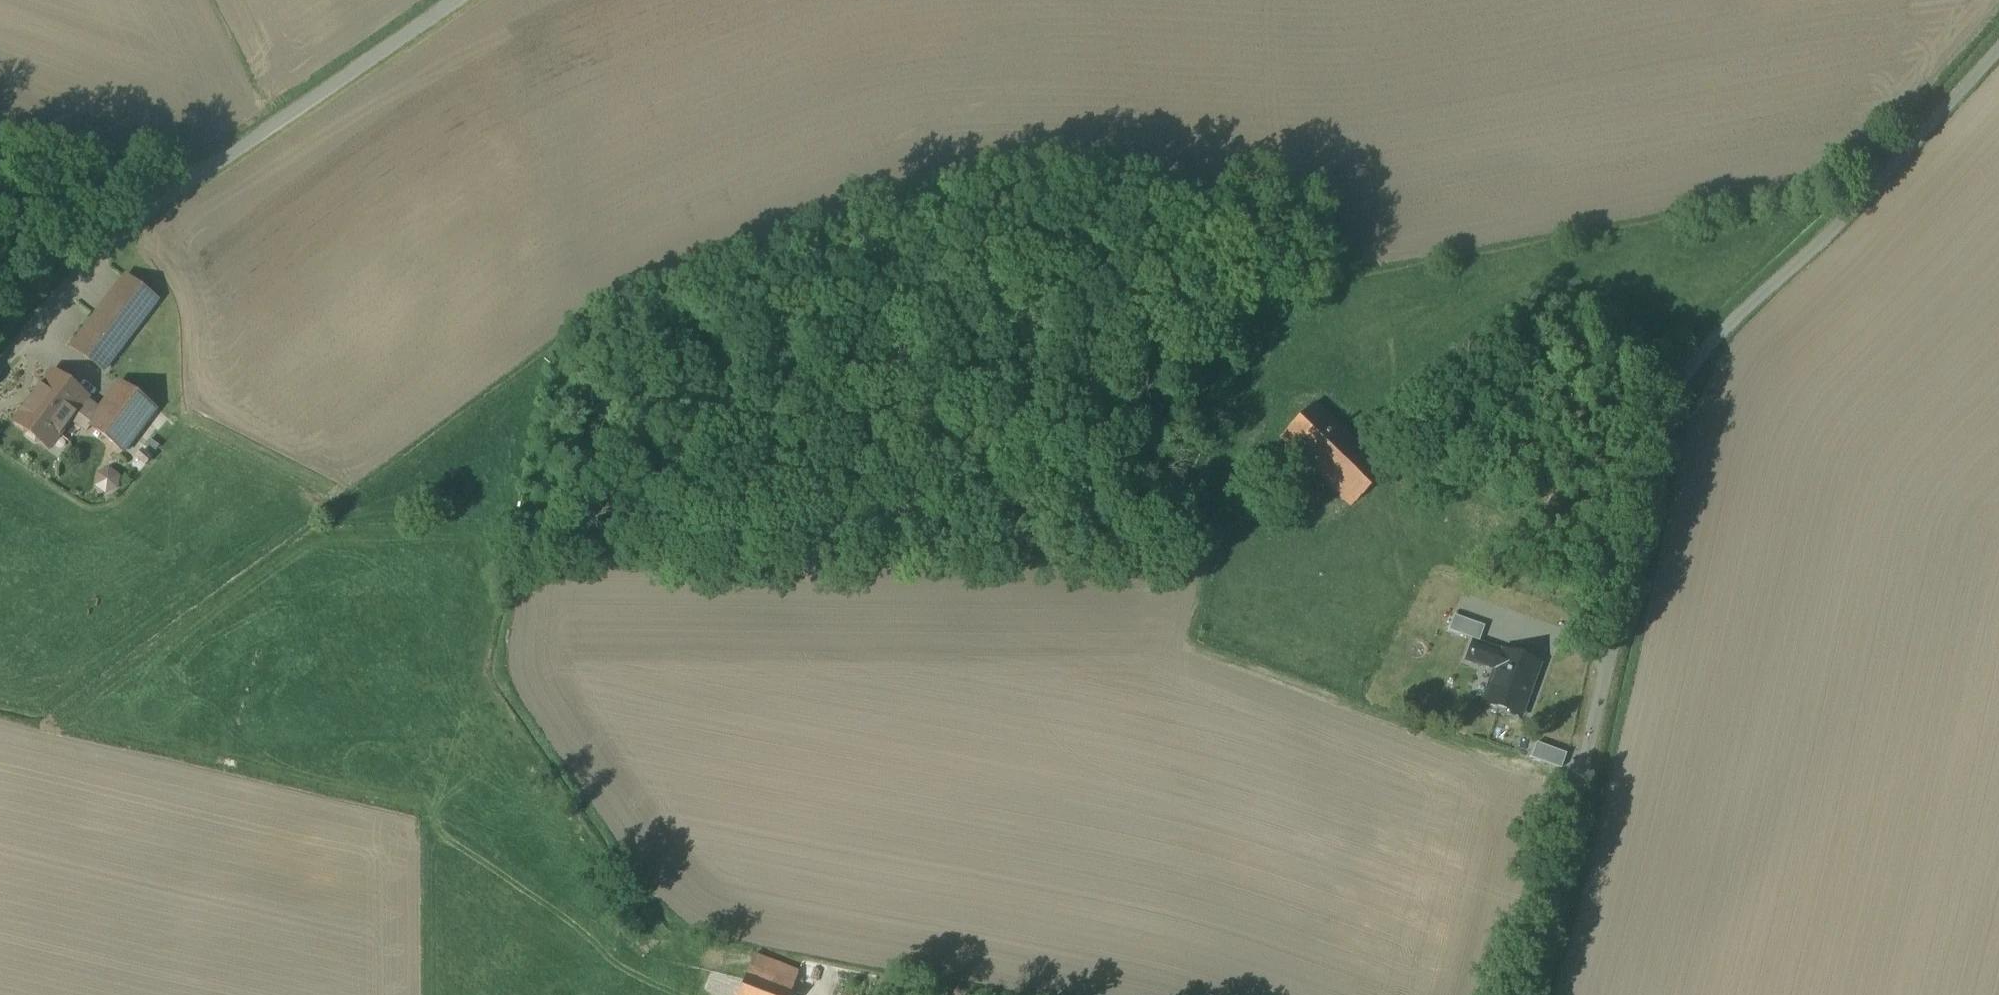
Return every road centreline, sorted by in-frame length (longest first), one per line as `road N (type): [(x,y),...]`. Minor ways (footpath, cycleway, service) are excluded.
road 1 (unclassified): [(1528,994),(1634,511),(1674,380),(1699,338),(1817,234),(1998,37)]
road 2 (unclassified): [(463,0),(172,194),(108,248),(0,367)]

